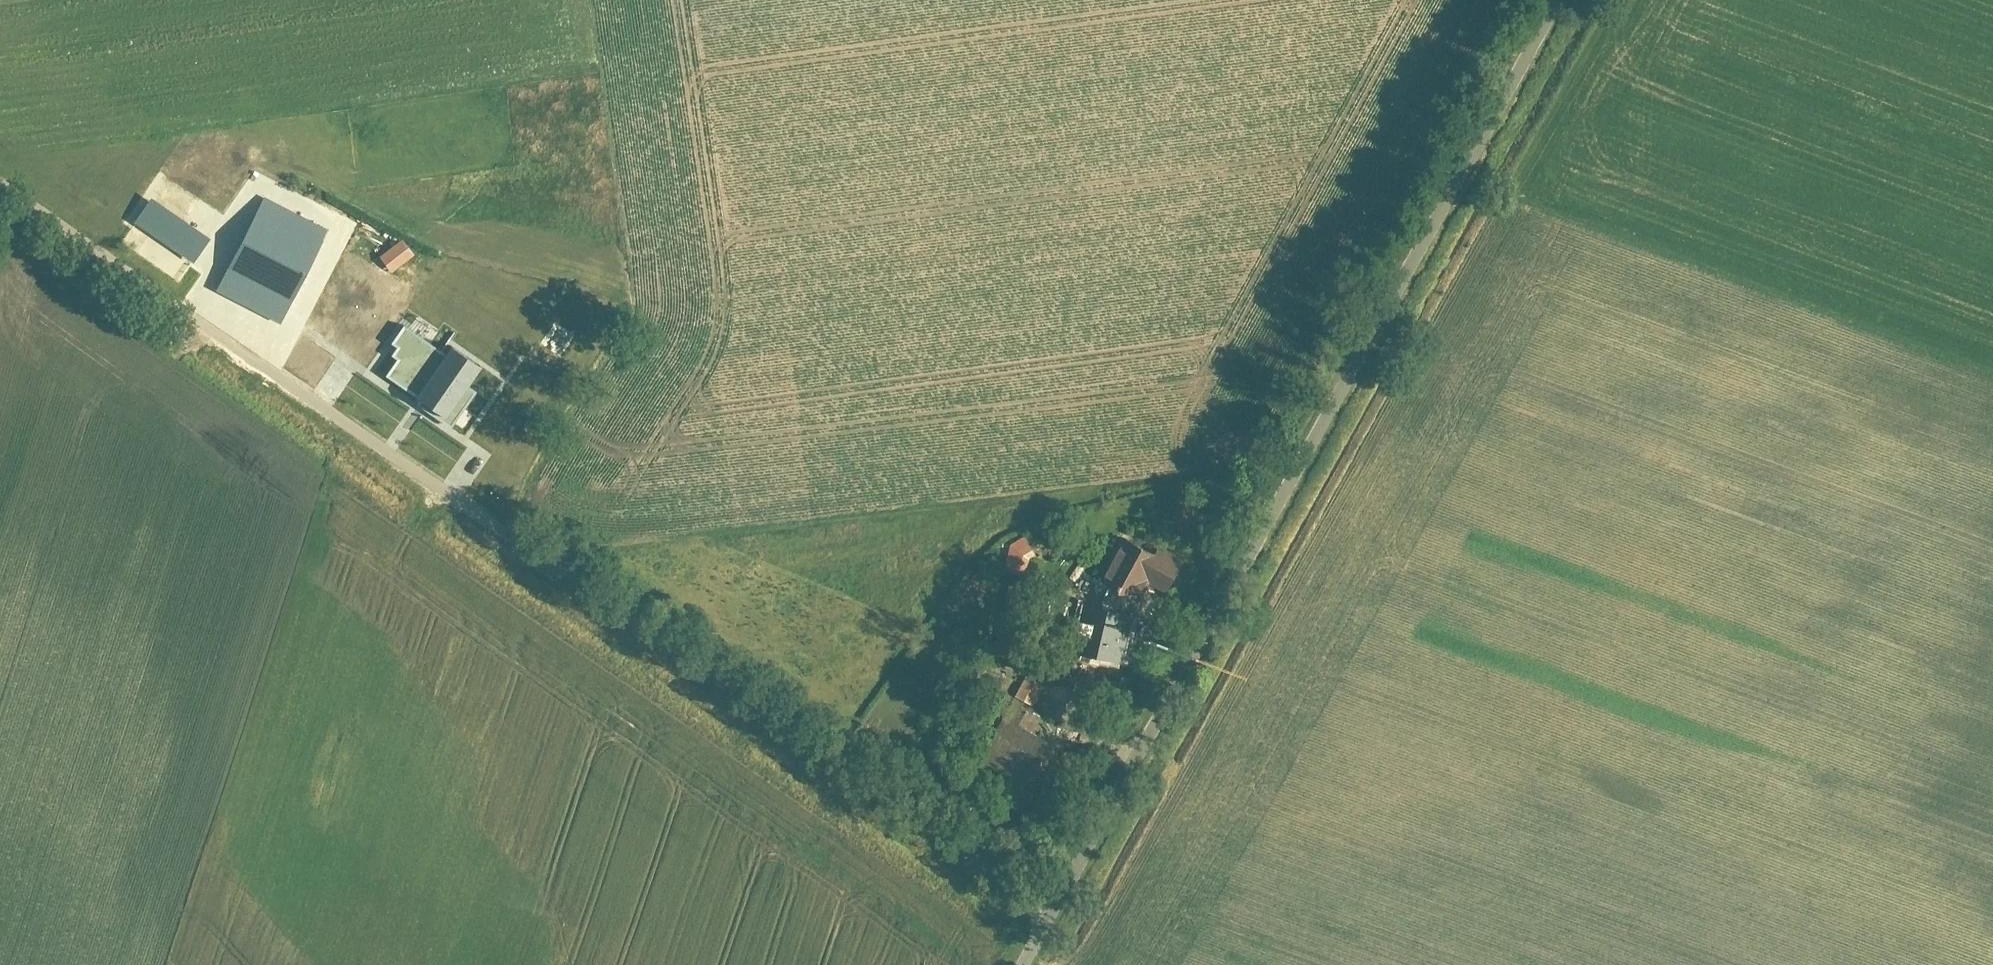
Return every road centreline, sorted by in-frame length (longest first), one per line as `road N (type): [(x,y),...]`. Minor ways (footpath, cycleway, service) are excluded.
road 1 (residential): [(0,193),(344,429),(478,504),(1056,915)]
road 2 (residential): [(1056,915),(1257,524),(1562,0)]

